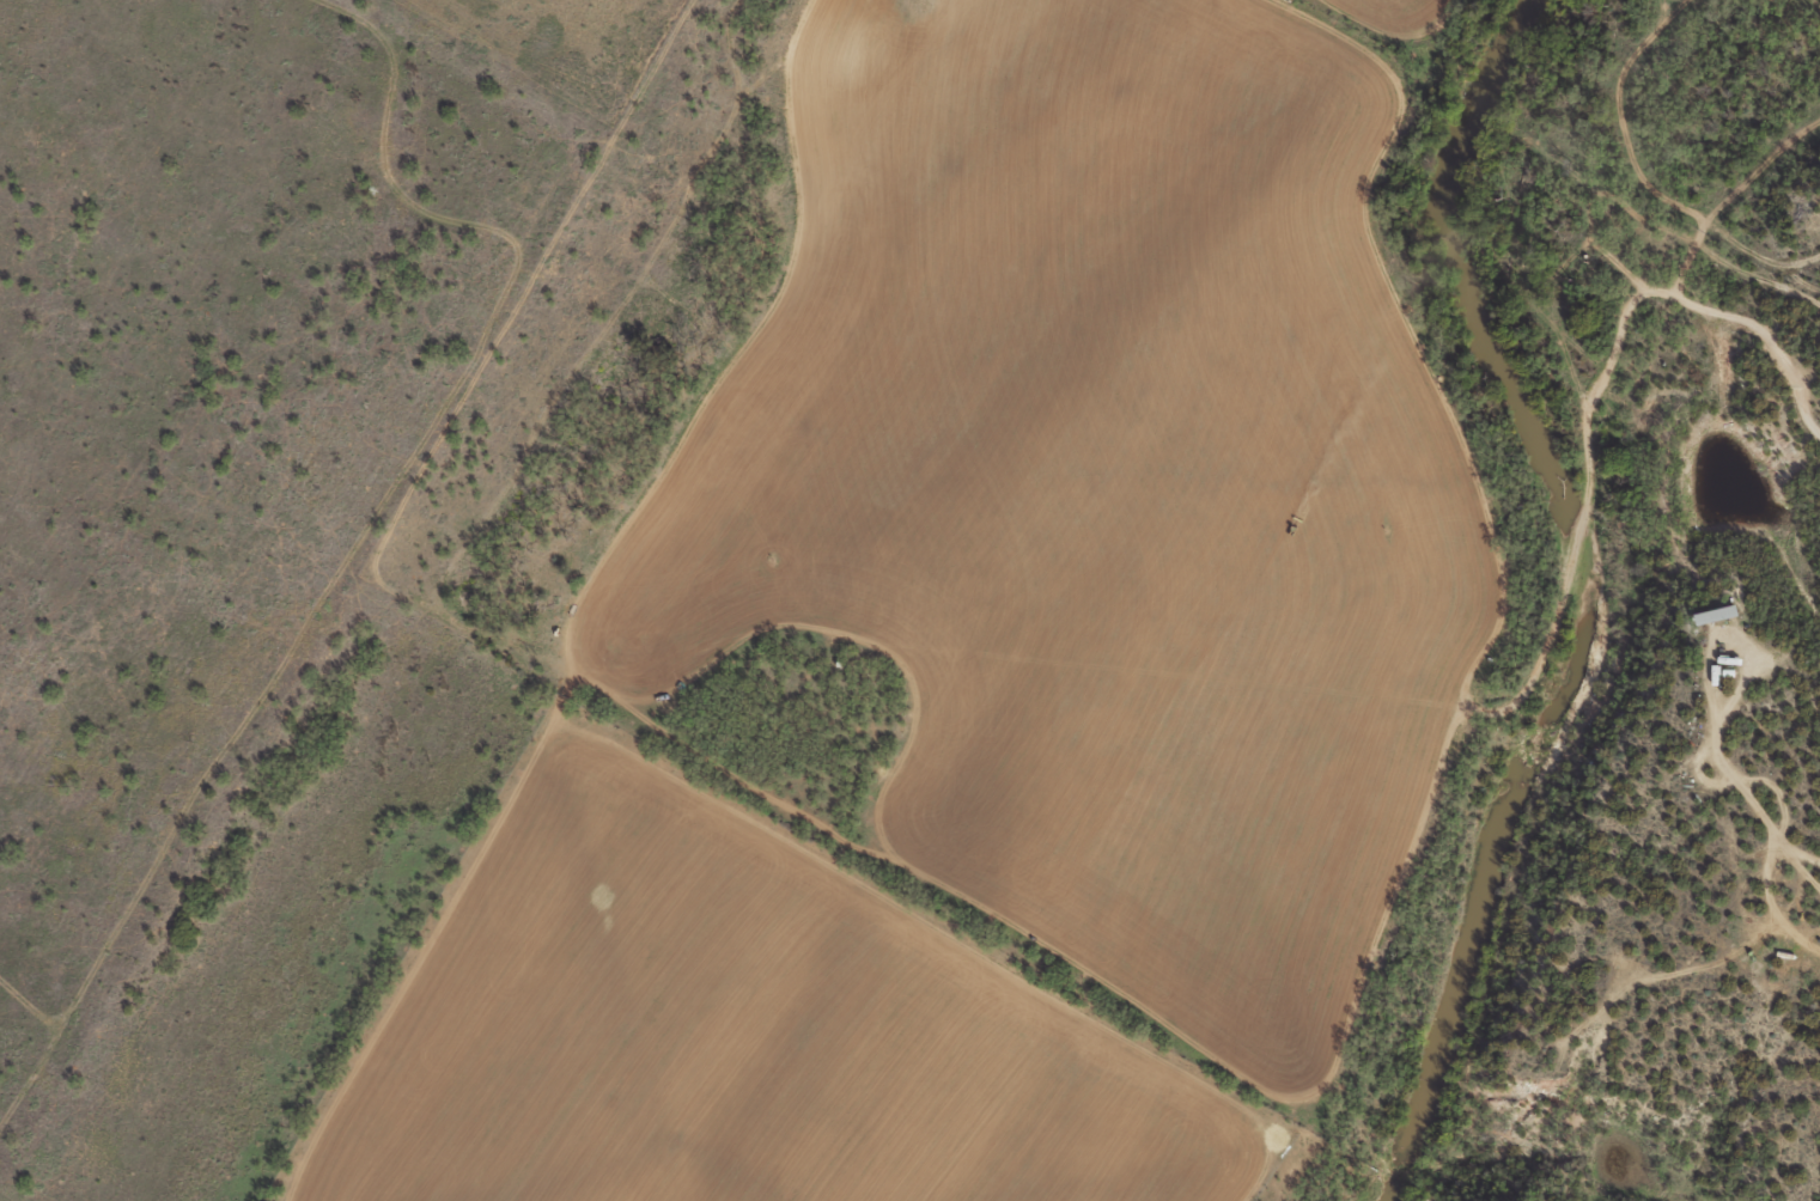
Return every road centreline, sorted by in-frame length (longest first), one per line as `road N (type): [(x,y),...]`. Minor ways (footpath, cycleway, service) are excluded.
road 1 (residential): [(1641,385),(1664,336),(1819,250)]

